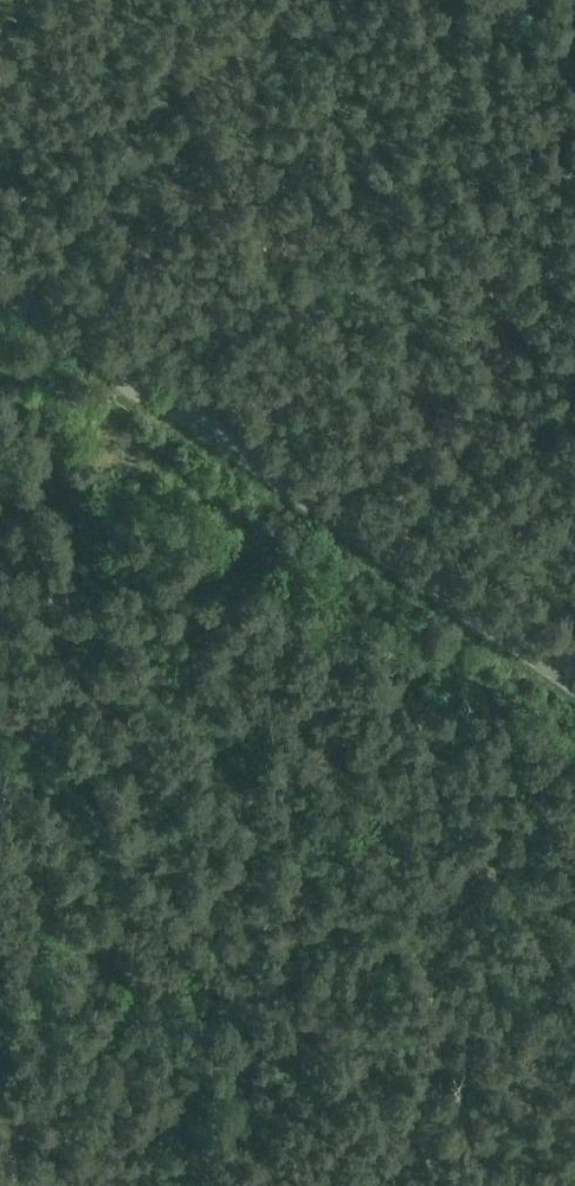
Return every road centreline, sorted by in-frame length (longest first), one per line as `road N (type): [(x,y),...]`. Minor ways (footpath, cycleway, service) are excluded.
road 1 (tertiary): [(574,685),(0,285)]
road 2 (track): [(137,381),(87,468),(0,513)]
road 3 (track): [(0,1068),(21,1185)]

